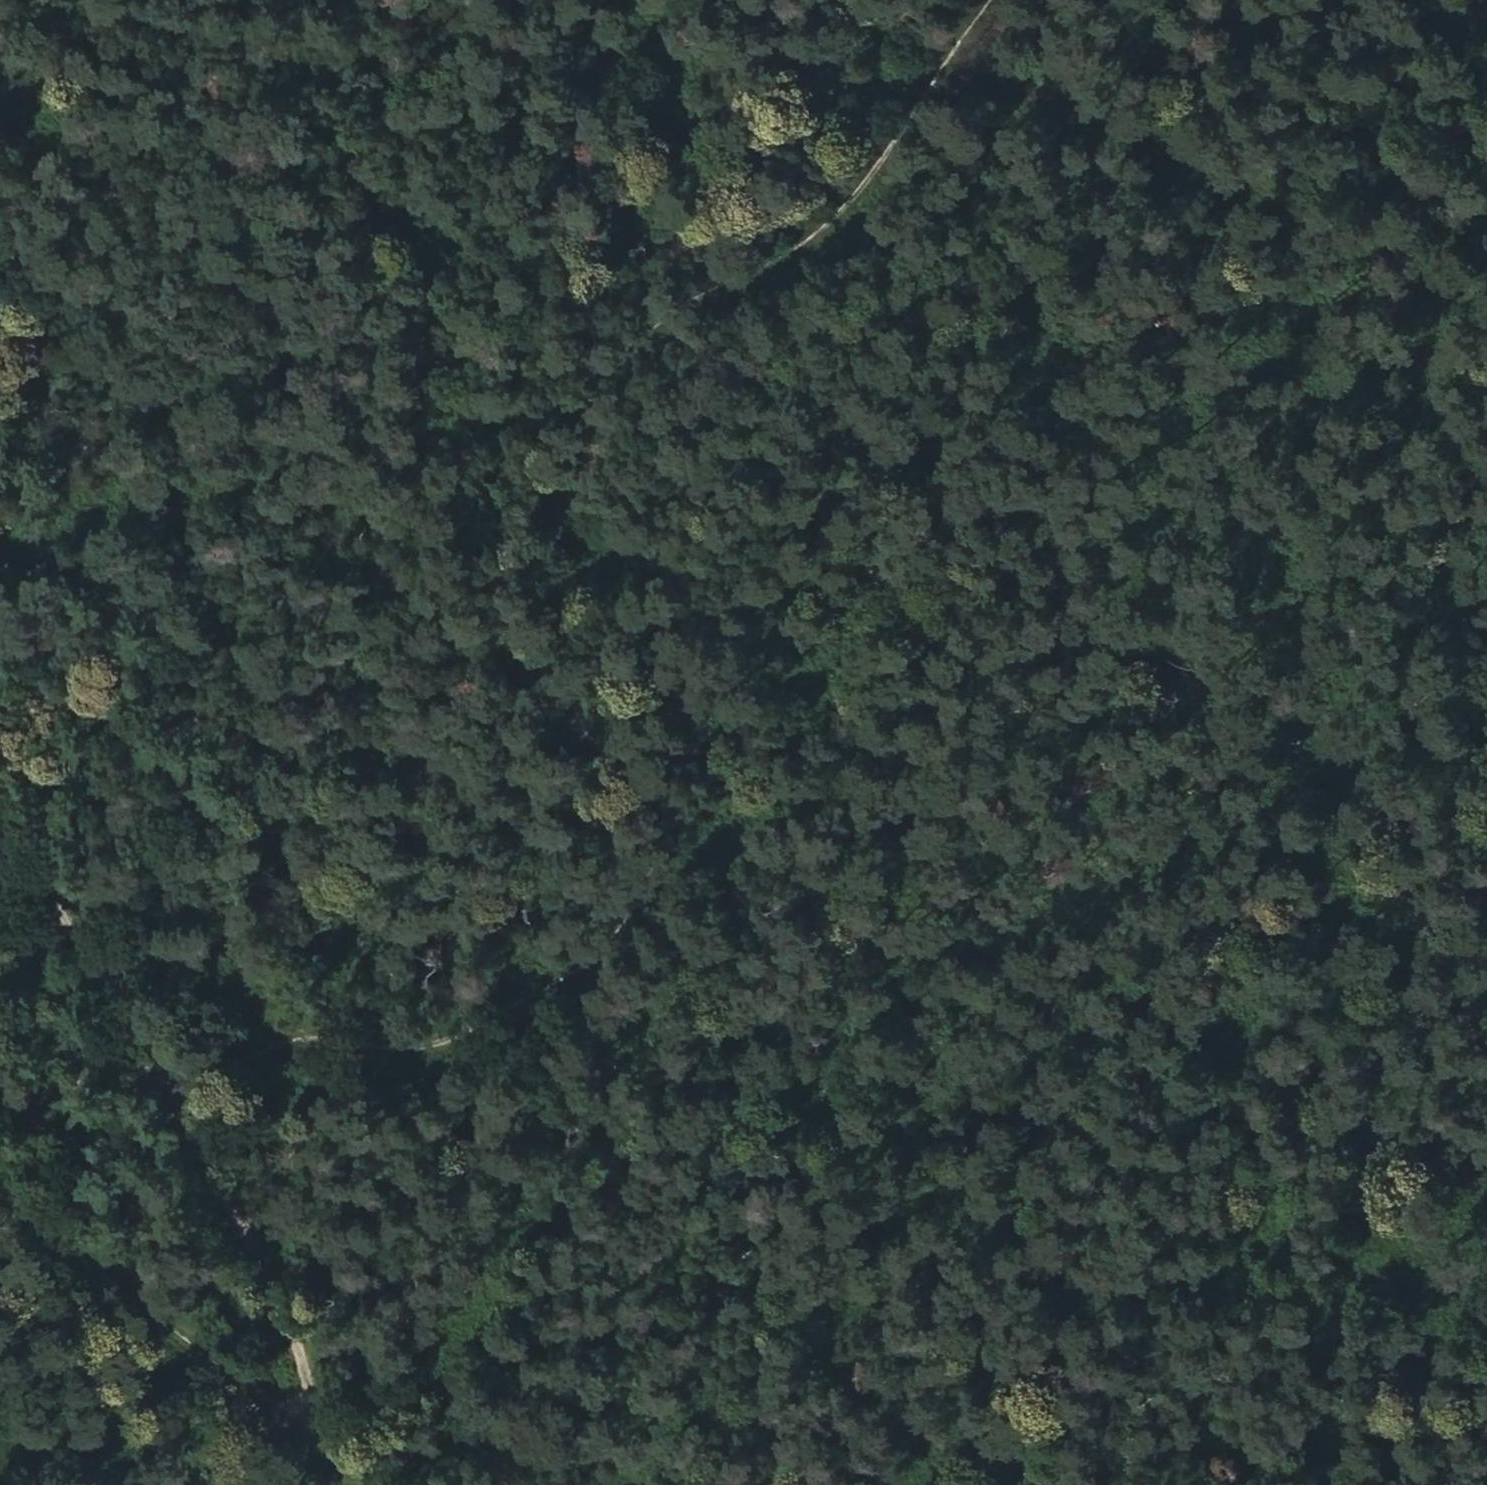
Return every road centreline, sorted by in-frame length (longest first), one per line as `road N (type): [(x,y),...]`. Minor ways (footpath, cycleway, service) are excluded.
road 1 (track): [(0,817),(213,1121),(332,1443),(378,1484)]
road 2 (track): [(0,1160),(332,1443)]

